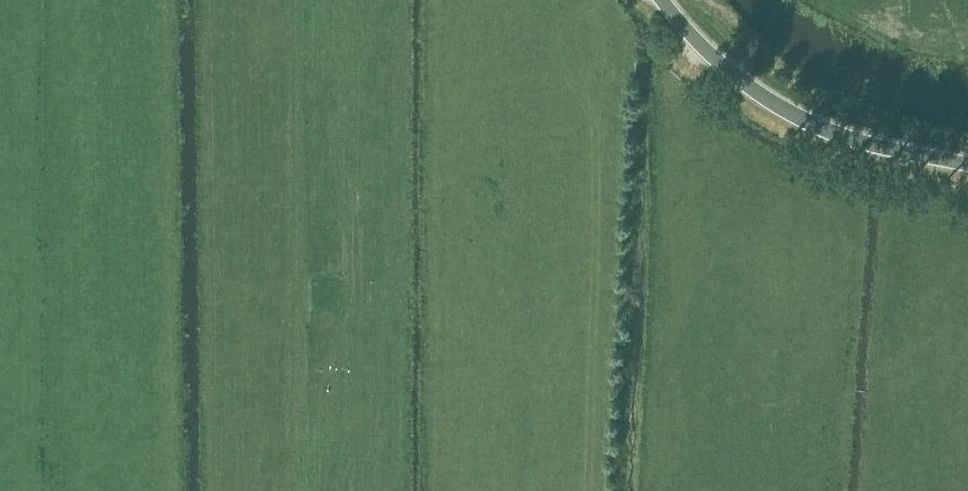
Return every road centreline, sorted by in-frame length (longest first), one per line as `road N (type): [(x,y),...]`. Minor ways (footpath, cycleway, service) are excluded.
road 1 (unclassified): [(967,165),(879,146),(781,107),(739,81),(661,0)]

